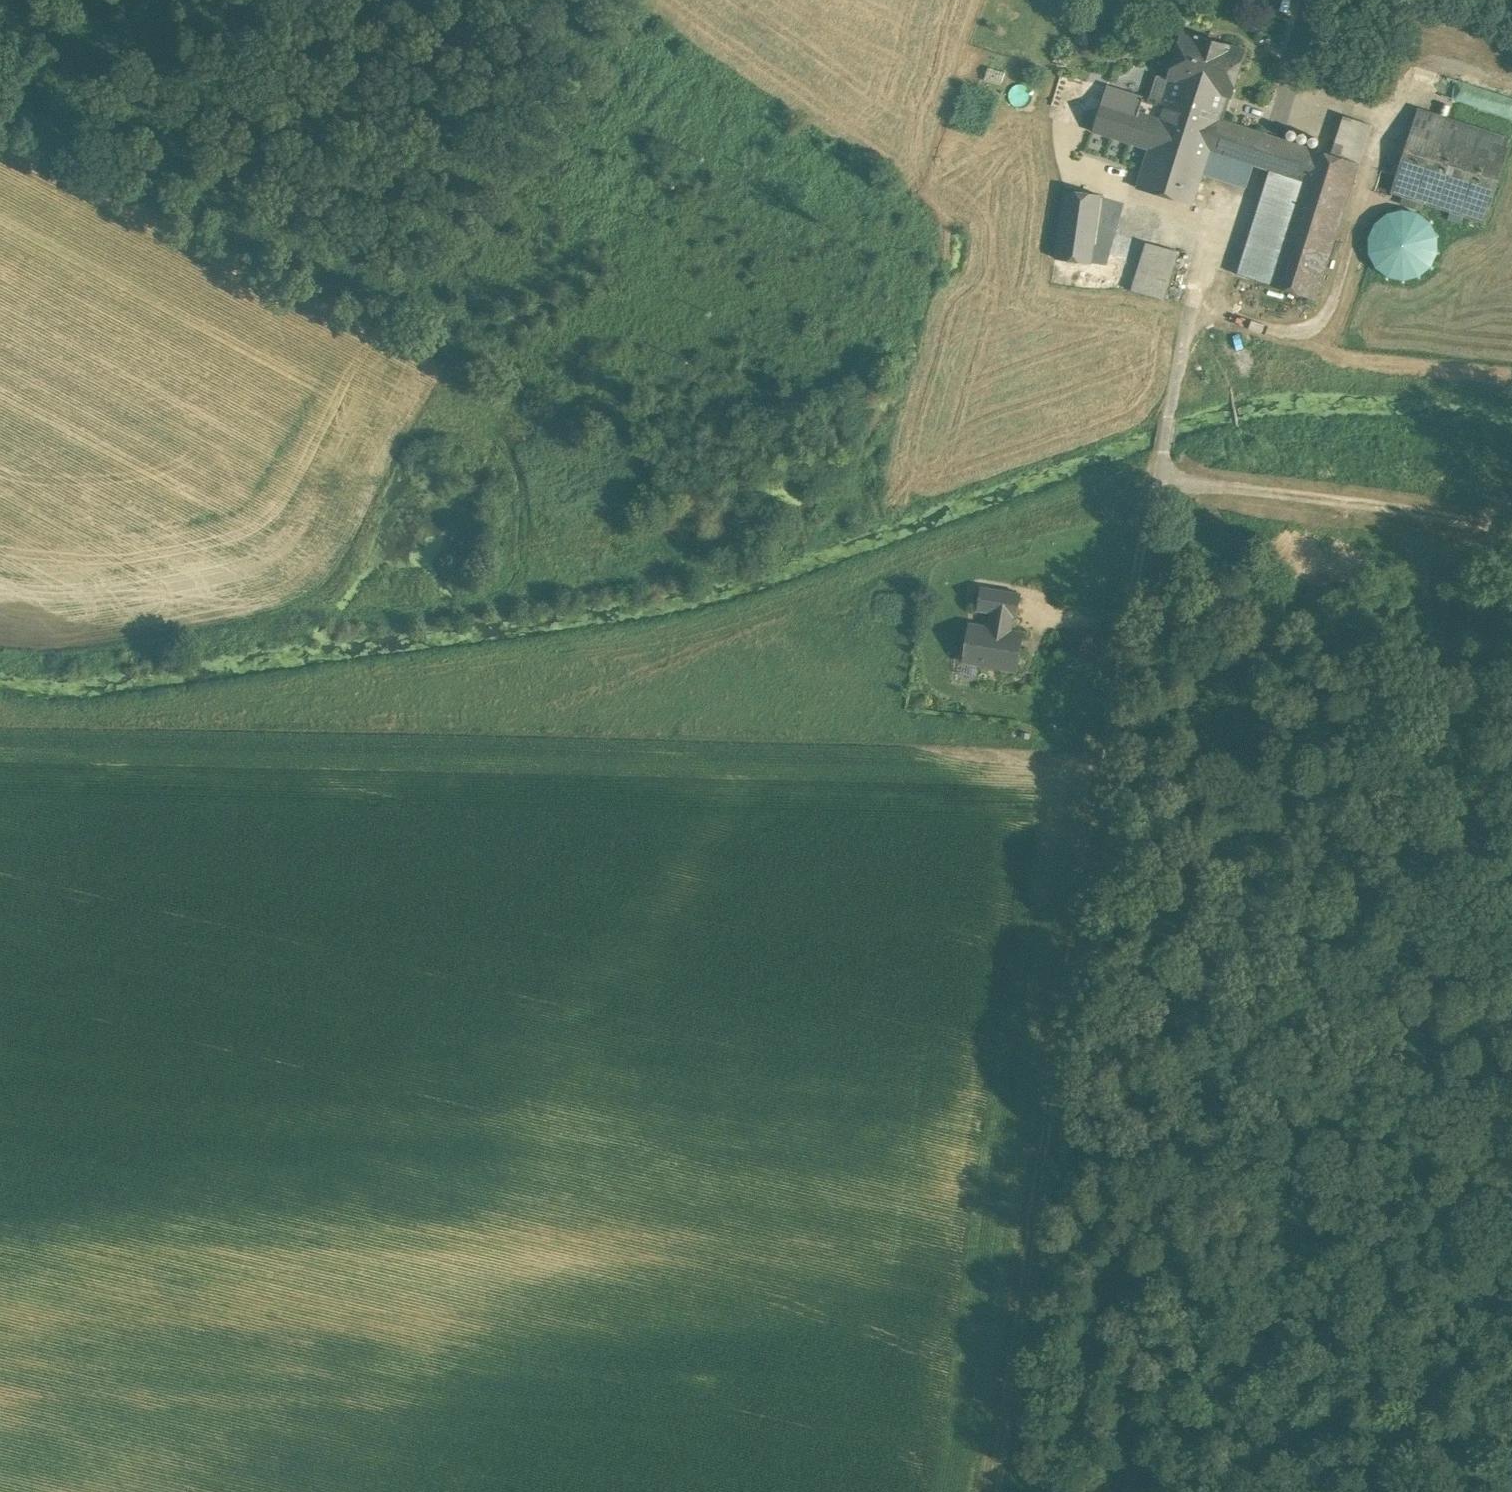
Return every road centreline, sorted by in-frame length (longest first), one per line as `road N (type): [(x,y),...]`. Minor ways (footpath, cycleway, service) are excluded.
road 1 (track): [(1511,514),(1181,474),(1153,619),(1071,611)]
road 2 (track): [(1181,474),(1214,311)]

